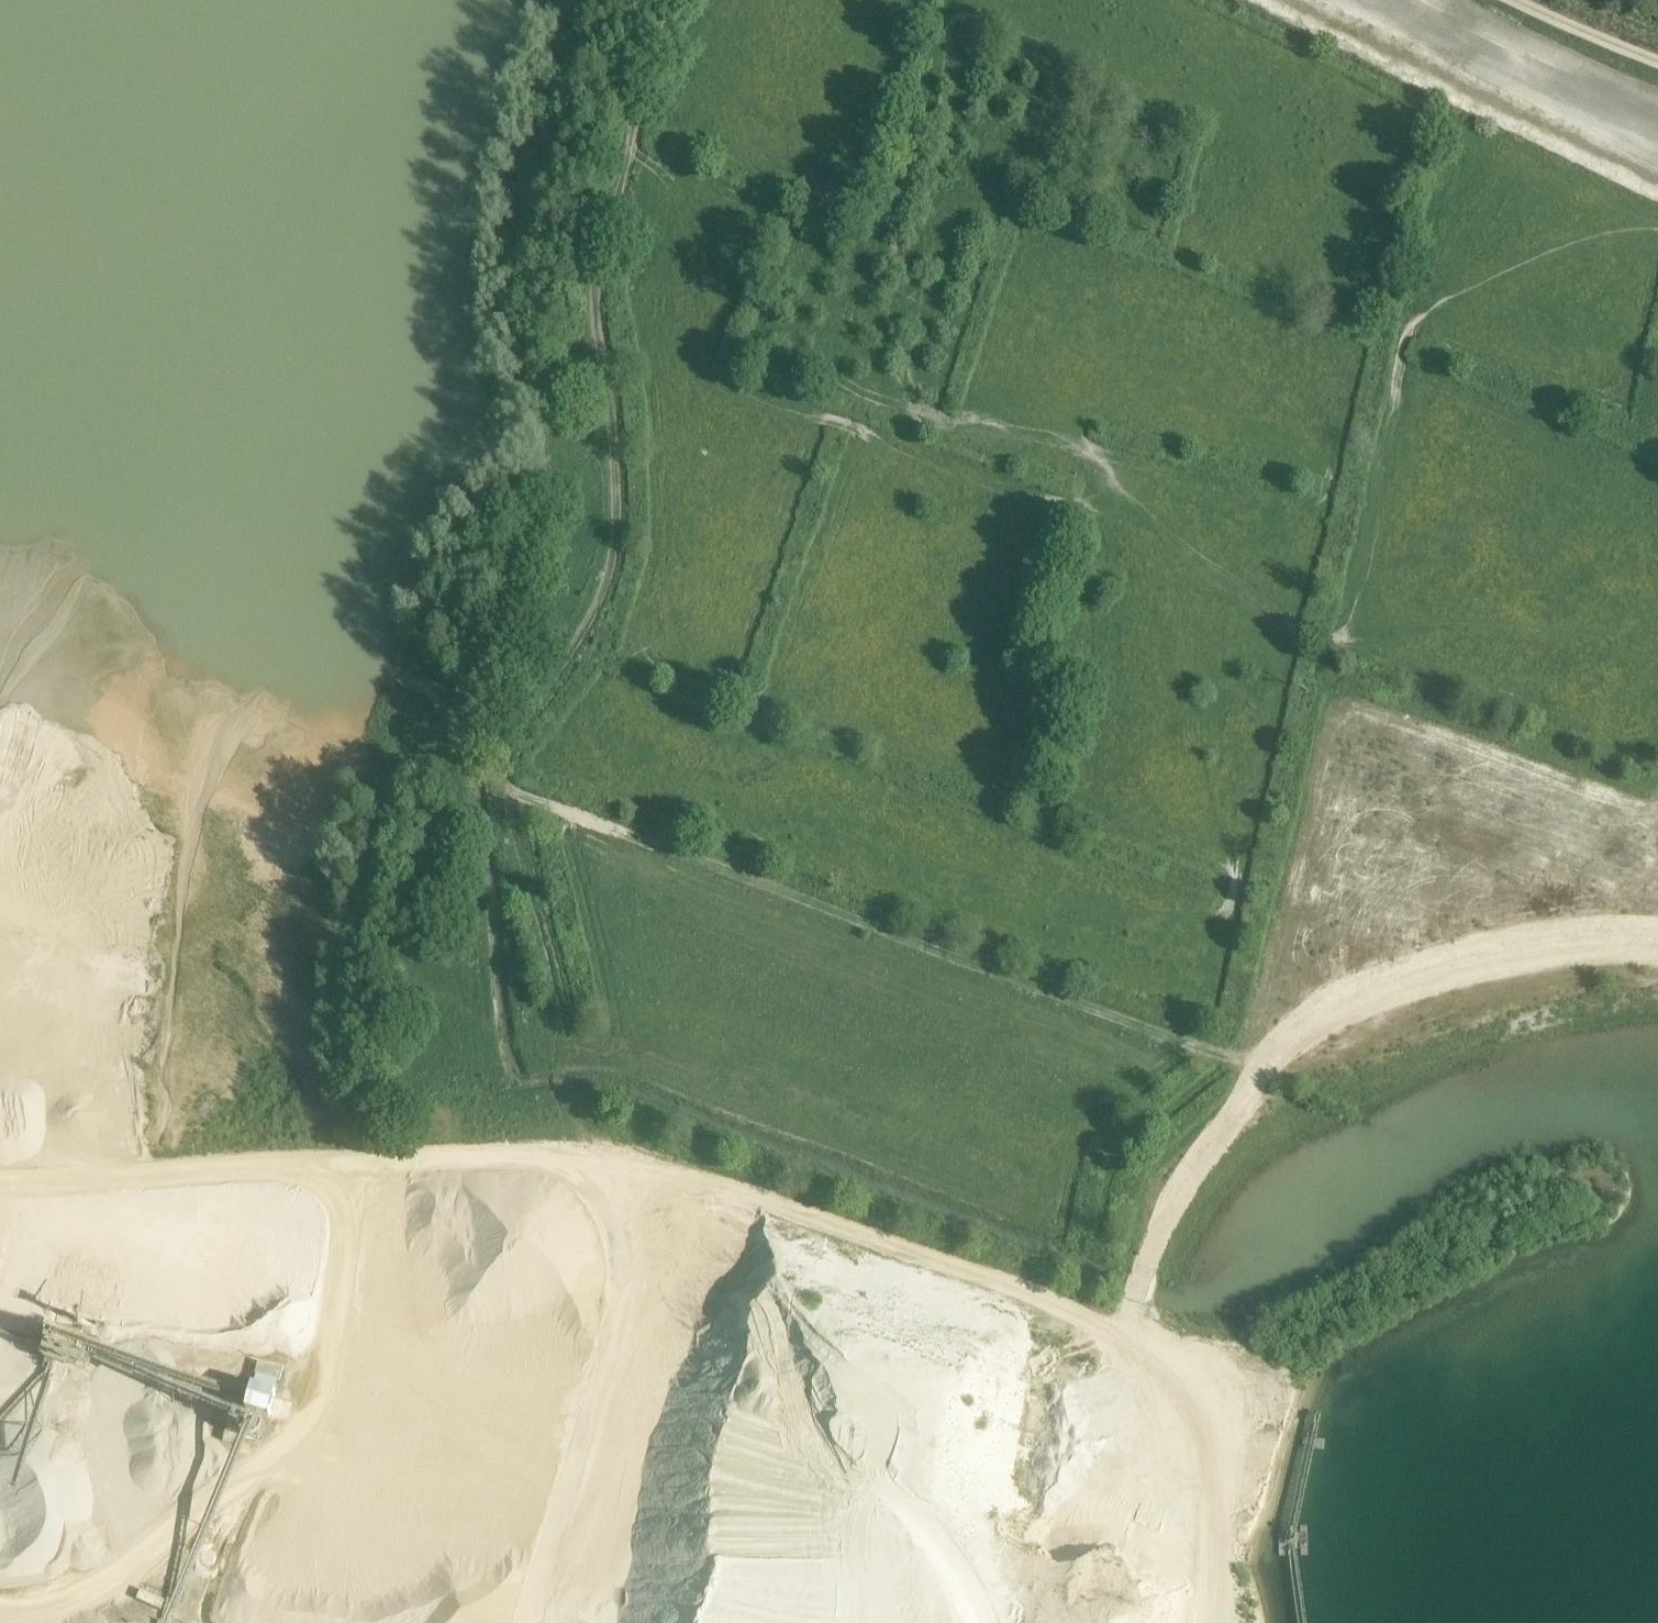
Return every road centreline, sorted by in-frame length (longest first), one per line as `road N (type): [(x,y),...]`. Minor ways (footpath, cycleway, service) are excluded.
road 1 (track): [(669,0),(598,278),(623,515),(578,633),(508,770),(543,1000)]
road 2 (track): [(1657,61),(1522,0)]

